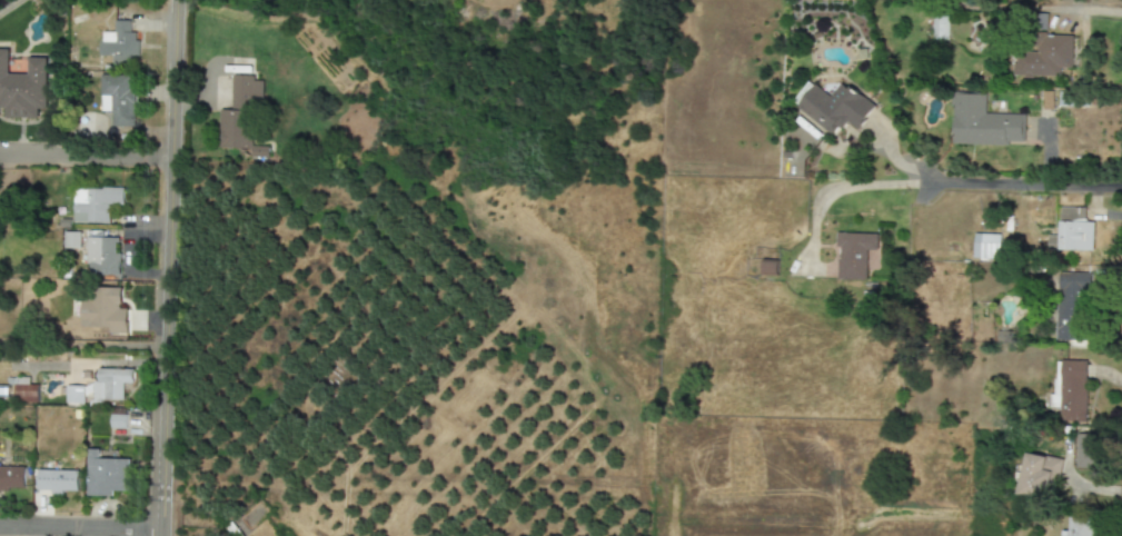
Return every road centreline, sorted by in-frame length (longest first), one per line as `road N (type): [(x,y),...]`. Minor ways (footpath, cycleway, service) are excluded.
road 1 (tertiary): [(163,535),(176,0)]
road 2 (residential): [(912,168),(930,186),(1121,189)]
road 3 (residential): [(1121,12),(945,3)]
road 4 (residential): [(0,153),(171,157)]
road 5 (residential): [(0,528),(163,532)]

